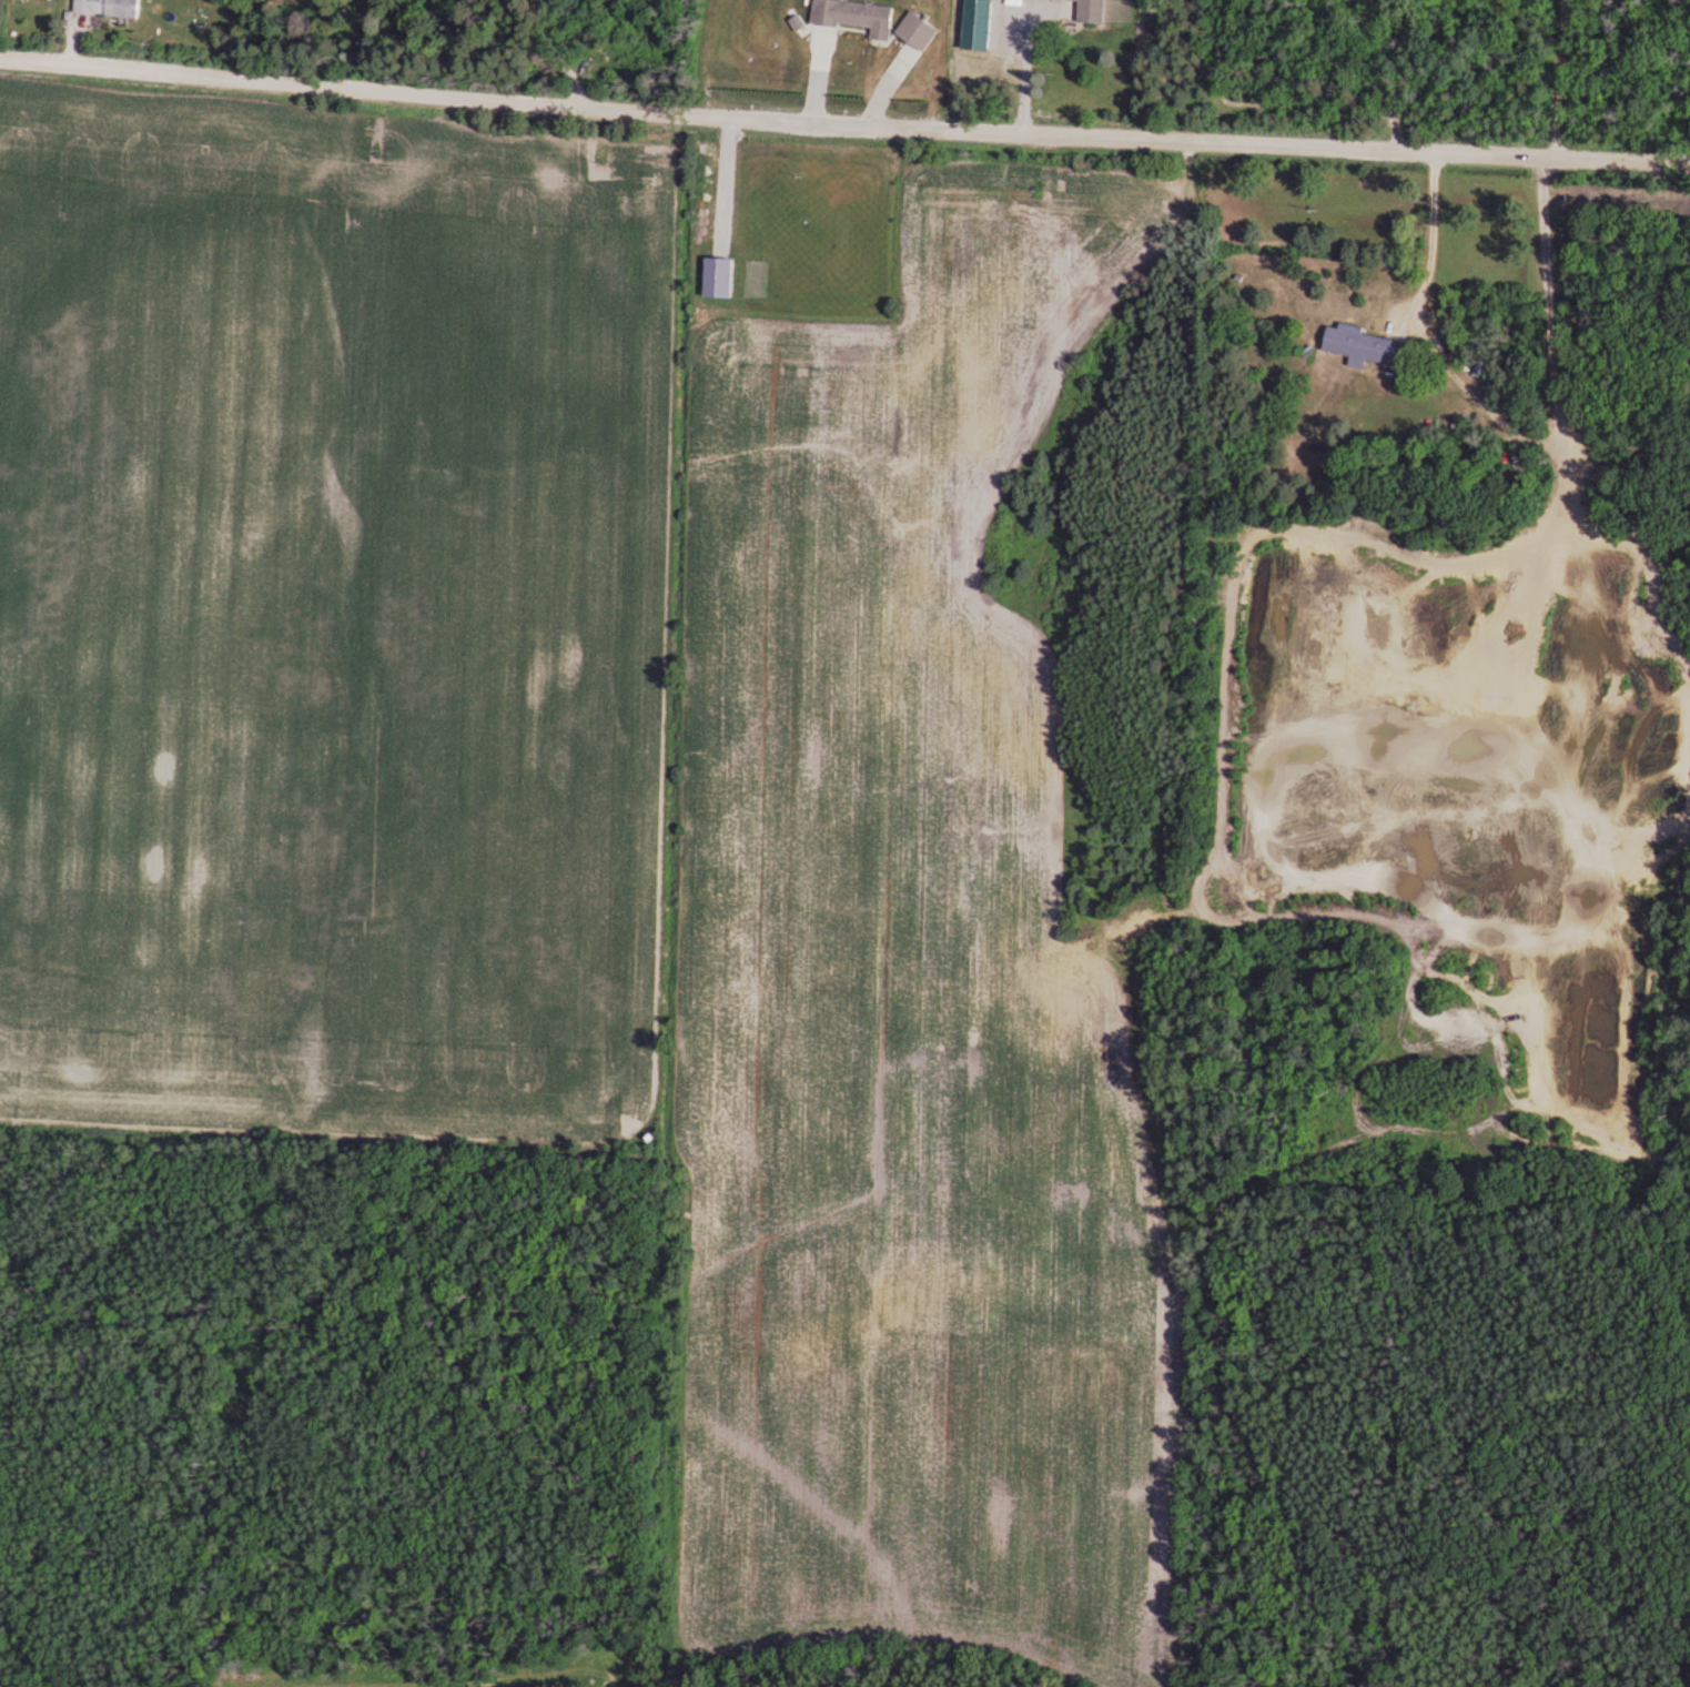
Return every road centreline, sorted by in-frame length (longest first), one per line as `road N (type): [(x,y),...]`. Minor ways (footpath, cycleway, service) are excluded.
road 1 (residential): [(1689,168),(560,112),(0,64)]

